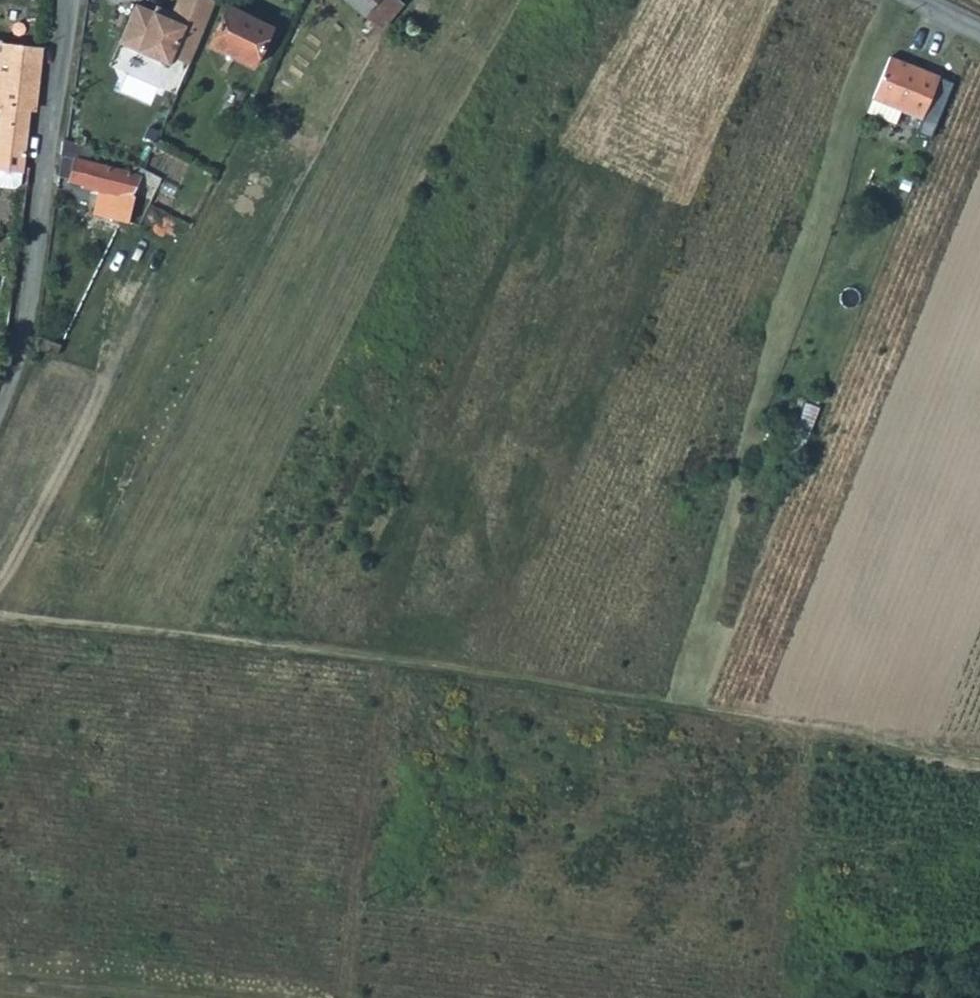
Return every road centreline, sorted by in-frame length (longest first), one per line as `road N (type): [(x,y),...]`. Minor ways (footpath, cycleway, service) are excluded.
road 1 (track): [(979,754),(383,659),(0,618)]
road 2 (unclassified): [(71,0),(32,275),(0,400)]

